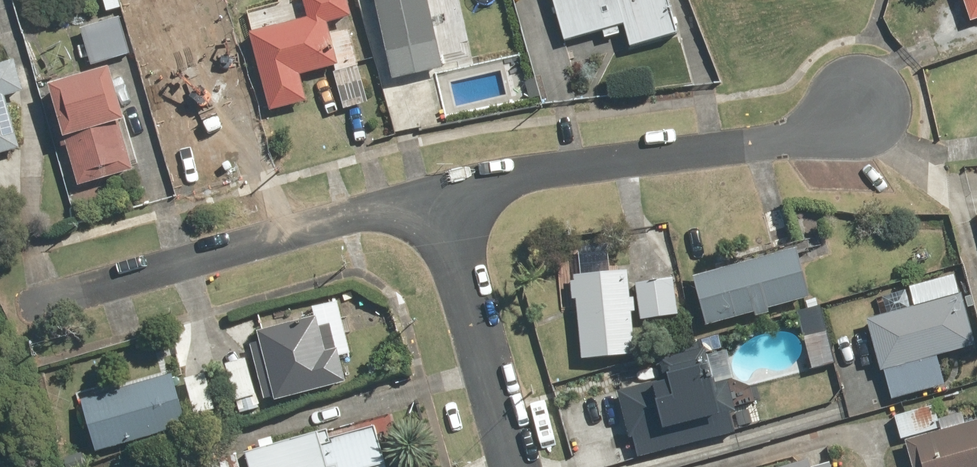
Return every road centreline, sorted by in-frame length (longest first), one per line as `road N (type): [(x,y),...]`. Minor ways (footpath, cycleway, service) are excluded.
road 1 (residential): [(863,100),(838,118),(779,139),(442,193)]
road 2 (residential): [(442,193),(36,306)]
road 3 (residential): [(442,193),(519,466)]

